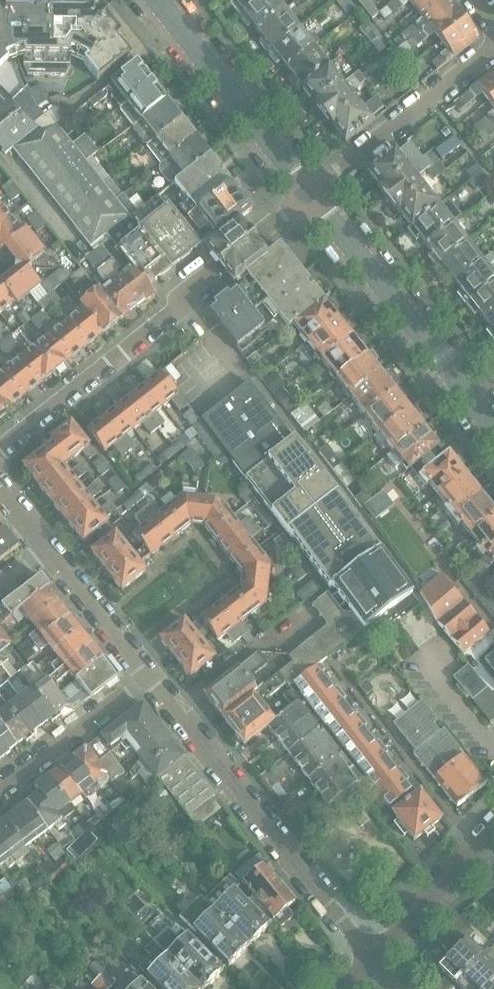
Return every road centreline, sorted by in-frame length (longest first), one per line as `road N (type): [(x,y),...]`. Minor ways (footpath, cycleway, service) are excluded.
road 1 (residential): [(310,194),(0,451)]
road 2 (residential): [(371,960),(150,676)]
road 3 (tertiary): [(493,425),(310,194)]
road 4 (tertiary): [(310,194),(157,0)]
road 5 (residential): [(310,194),(493,48)]
road 6 (residential): [(150,676),(0,791)]
road 7 (residential): [(371,960),(493,831)]
road 8 (residential): [(150,676),(46,550)]

